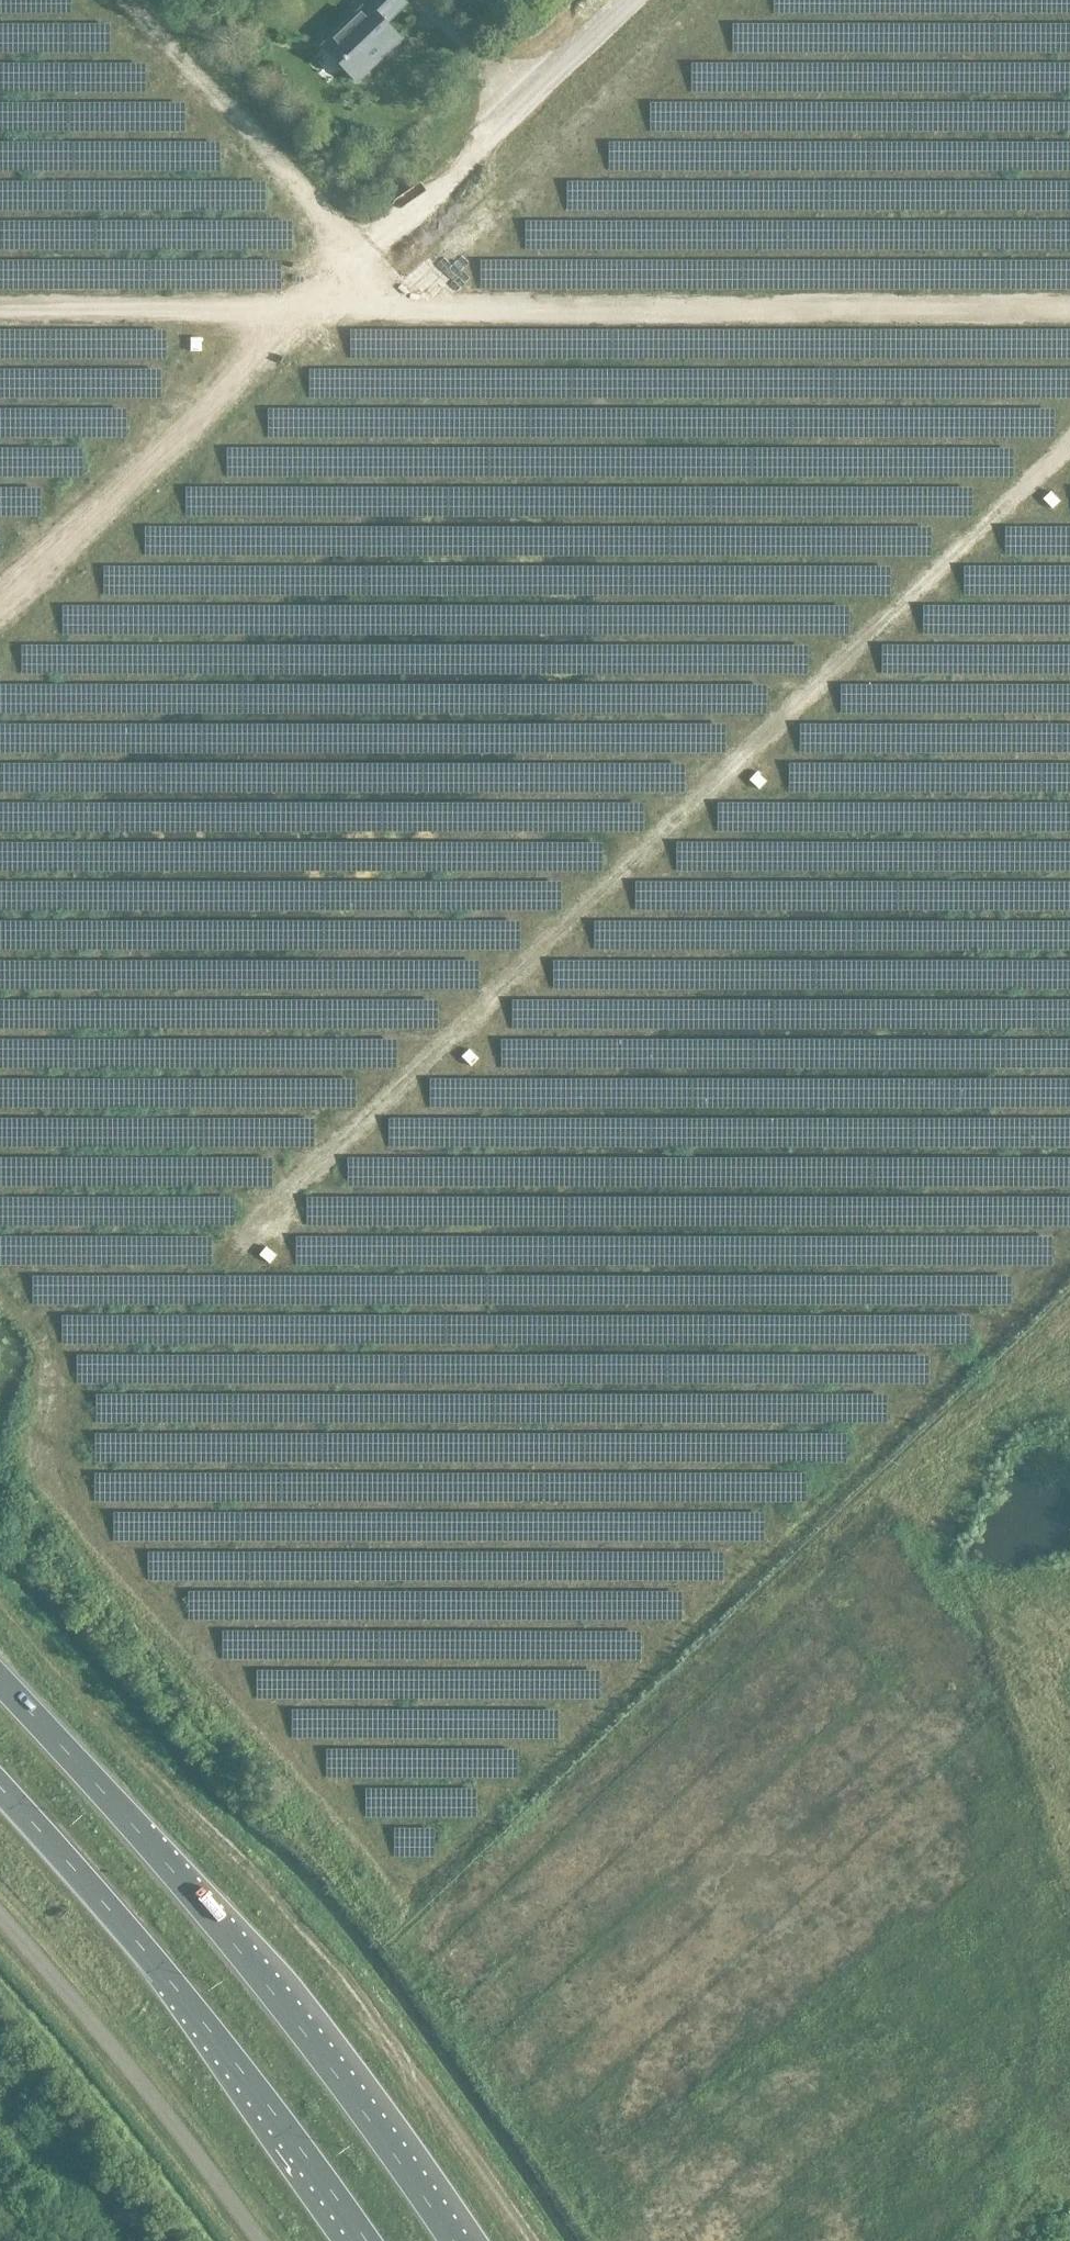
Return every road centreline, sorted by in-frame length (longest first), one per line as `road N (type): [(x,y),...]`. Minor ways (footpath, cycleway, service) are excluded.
road 1 (trunk): [(460,2240),(242,1956),(0,1679)]
road 2 (trunk): [(0,1791),(165,1979),(362,2240)]
road 3 (unclassified): [(260,2240),(0,1915)]
road 4 (unclassified): [(632,0),(490,142)]

